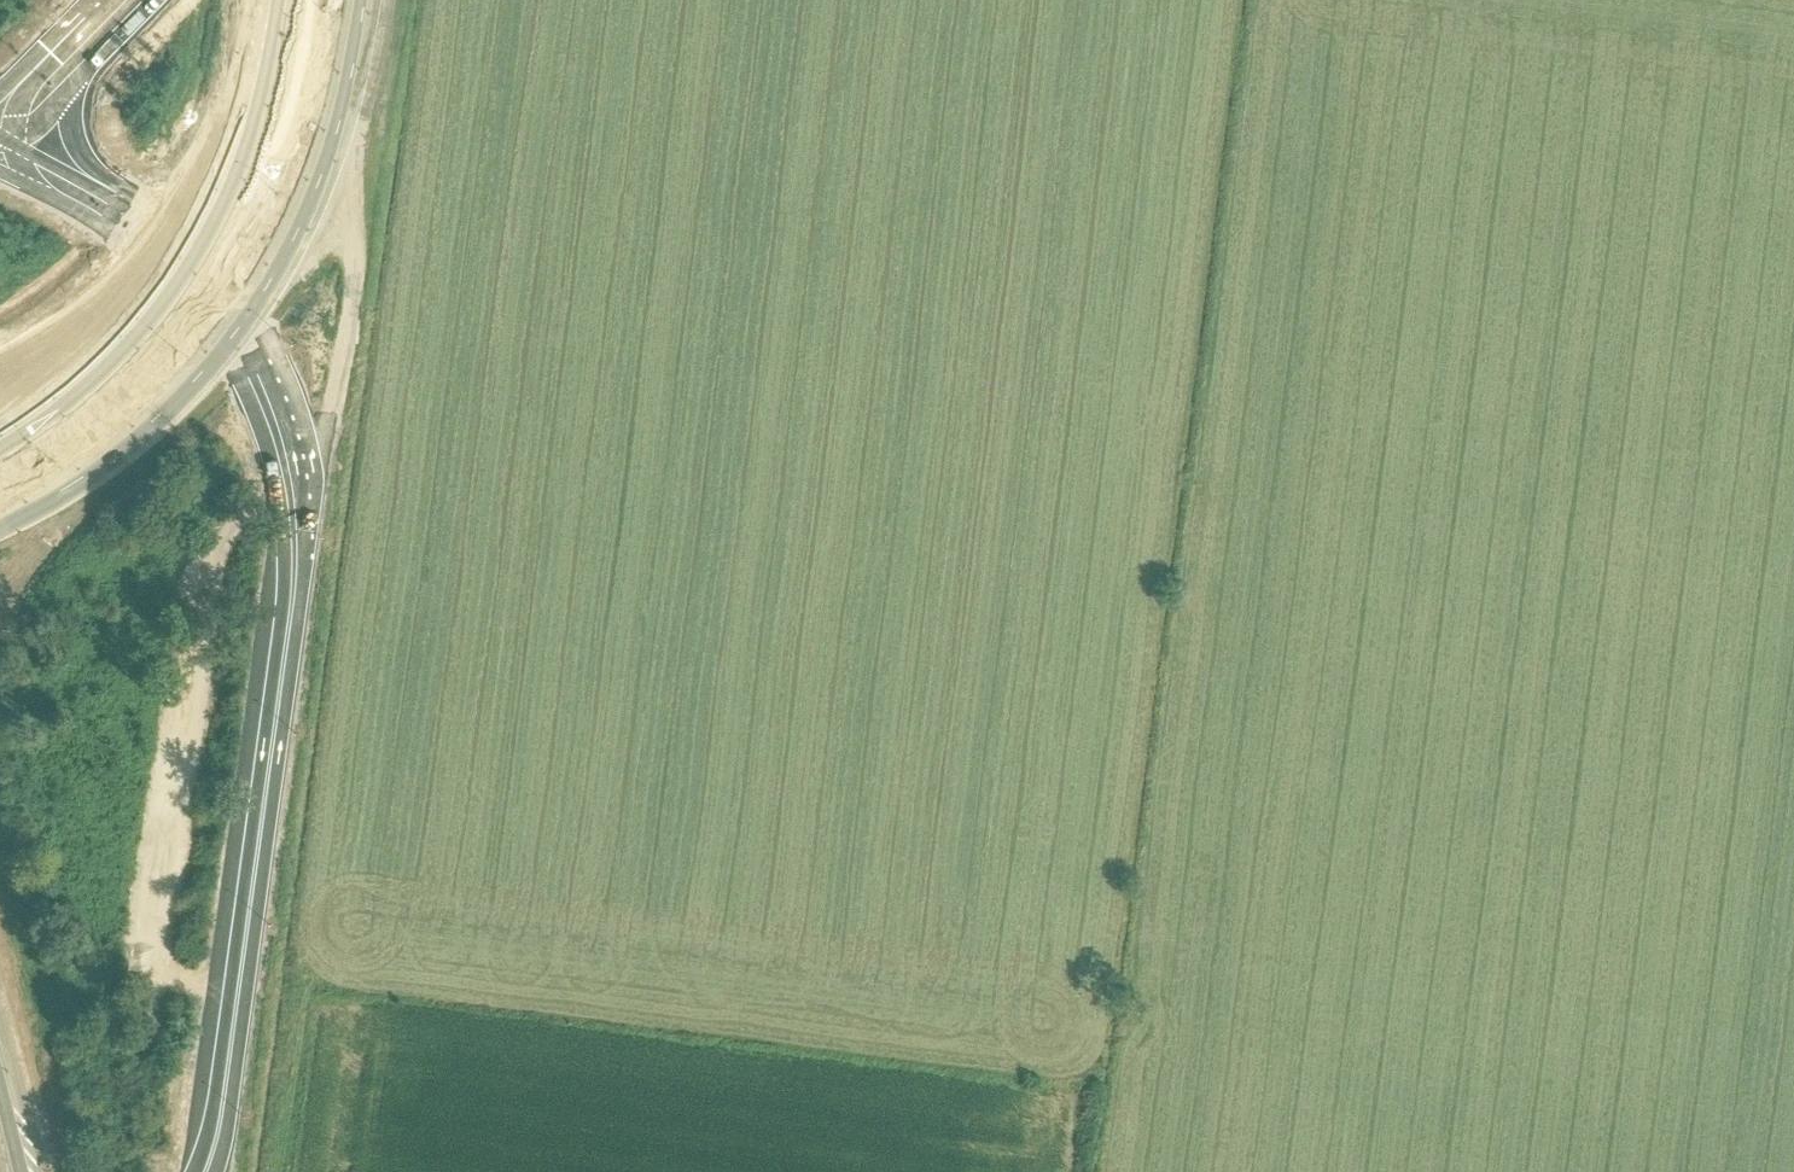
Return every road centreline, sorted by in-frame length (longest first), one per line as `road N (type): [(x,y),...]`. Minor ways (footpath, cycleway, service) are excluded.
road 1 (primary): [(0,476),(78,445),(157,396),(247,306),(288,246),(319,179),(360,0)]
road 2 (primary): [(275,0),(262,86),(234,156),(140,291),(73,346)]

